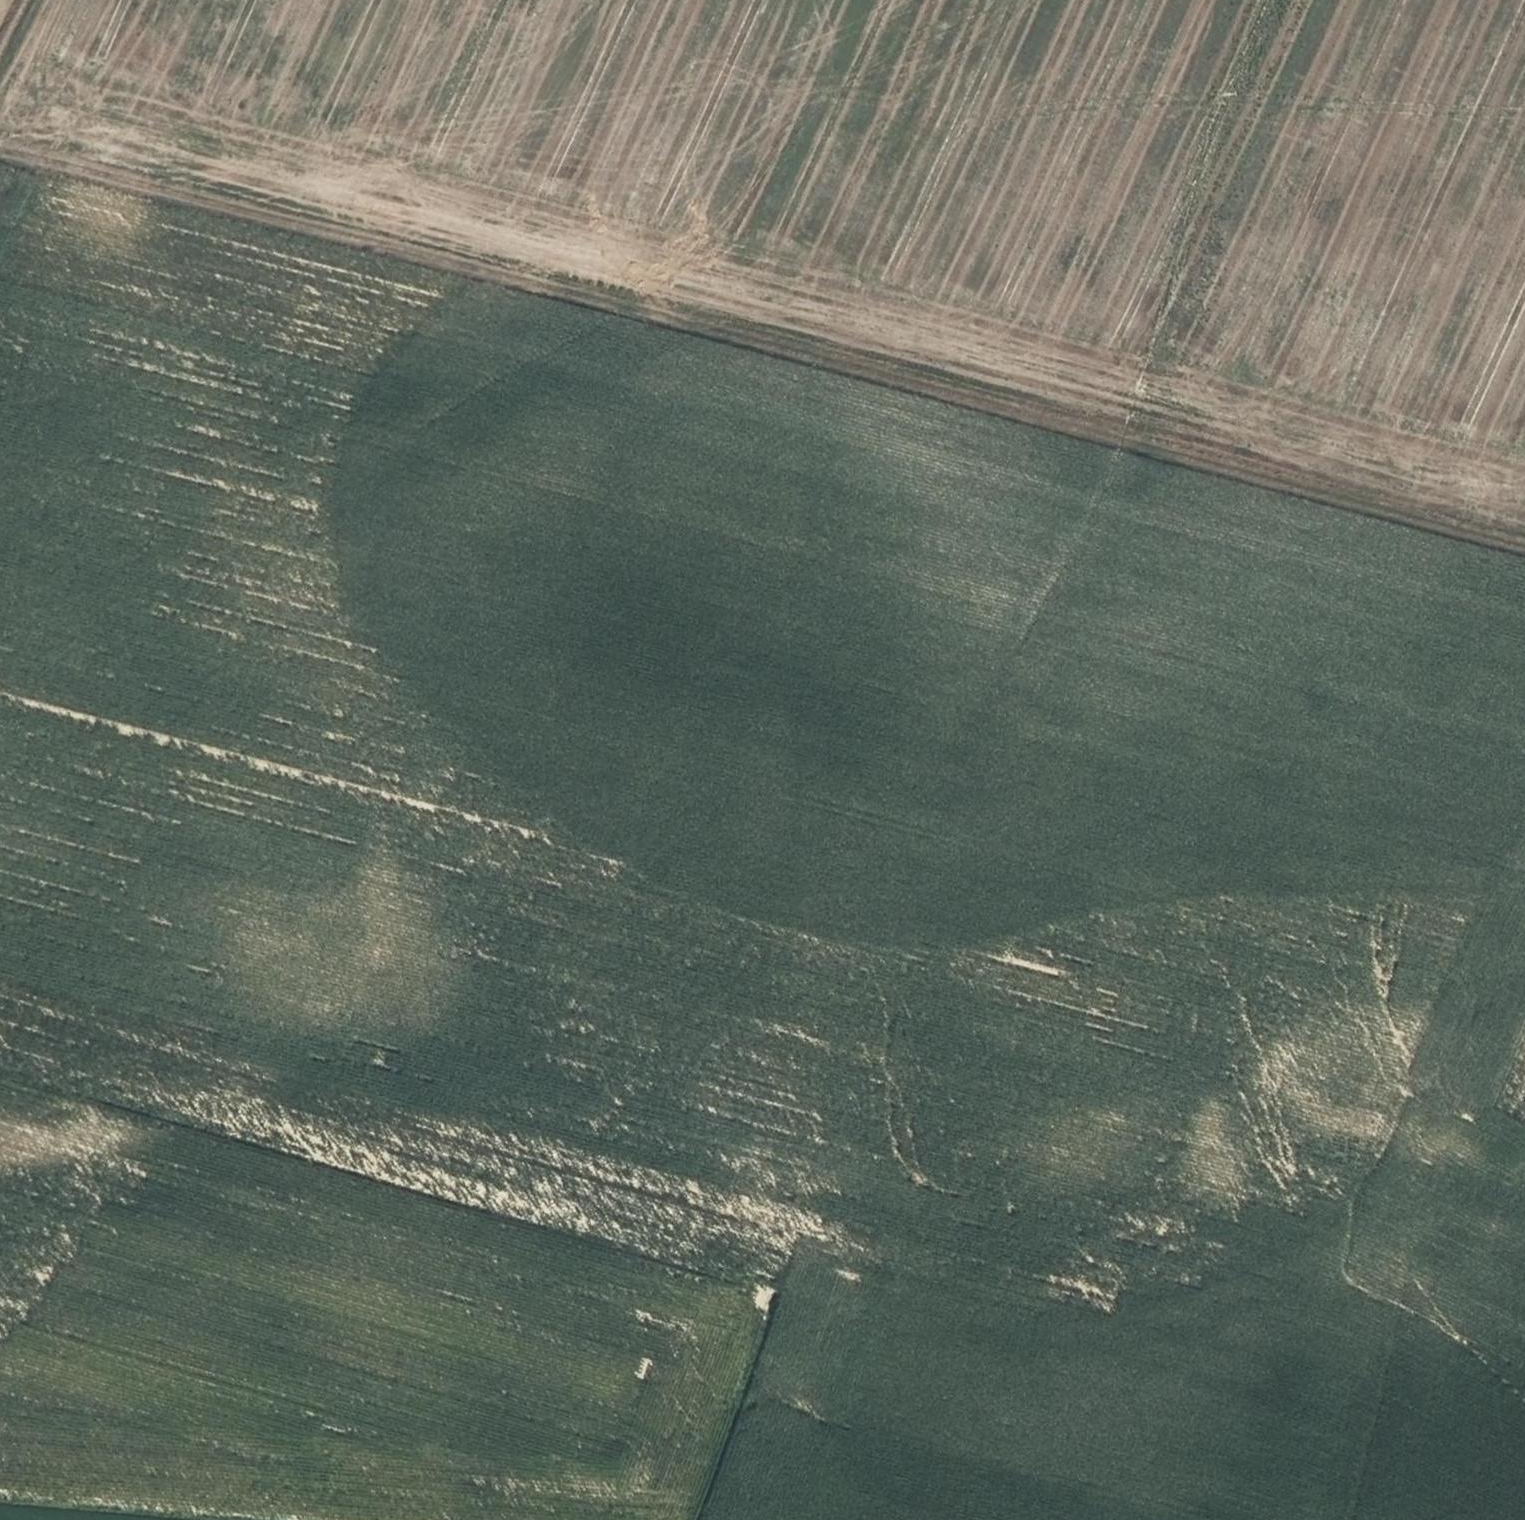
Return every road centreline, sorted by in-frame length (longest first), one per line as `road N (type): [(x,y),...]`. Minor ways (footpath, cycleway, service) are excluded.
road 1 (track): [(1524,550),(0,129)]

